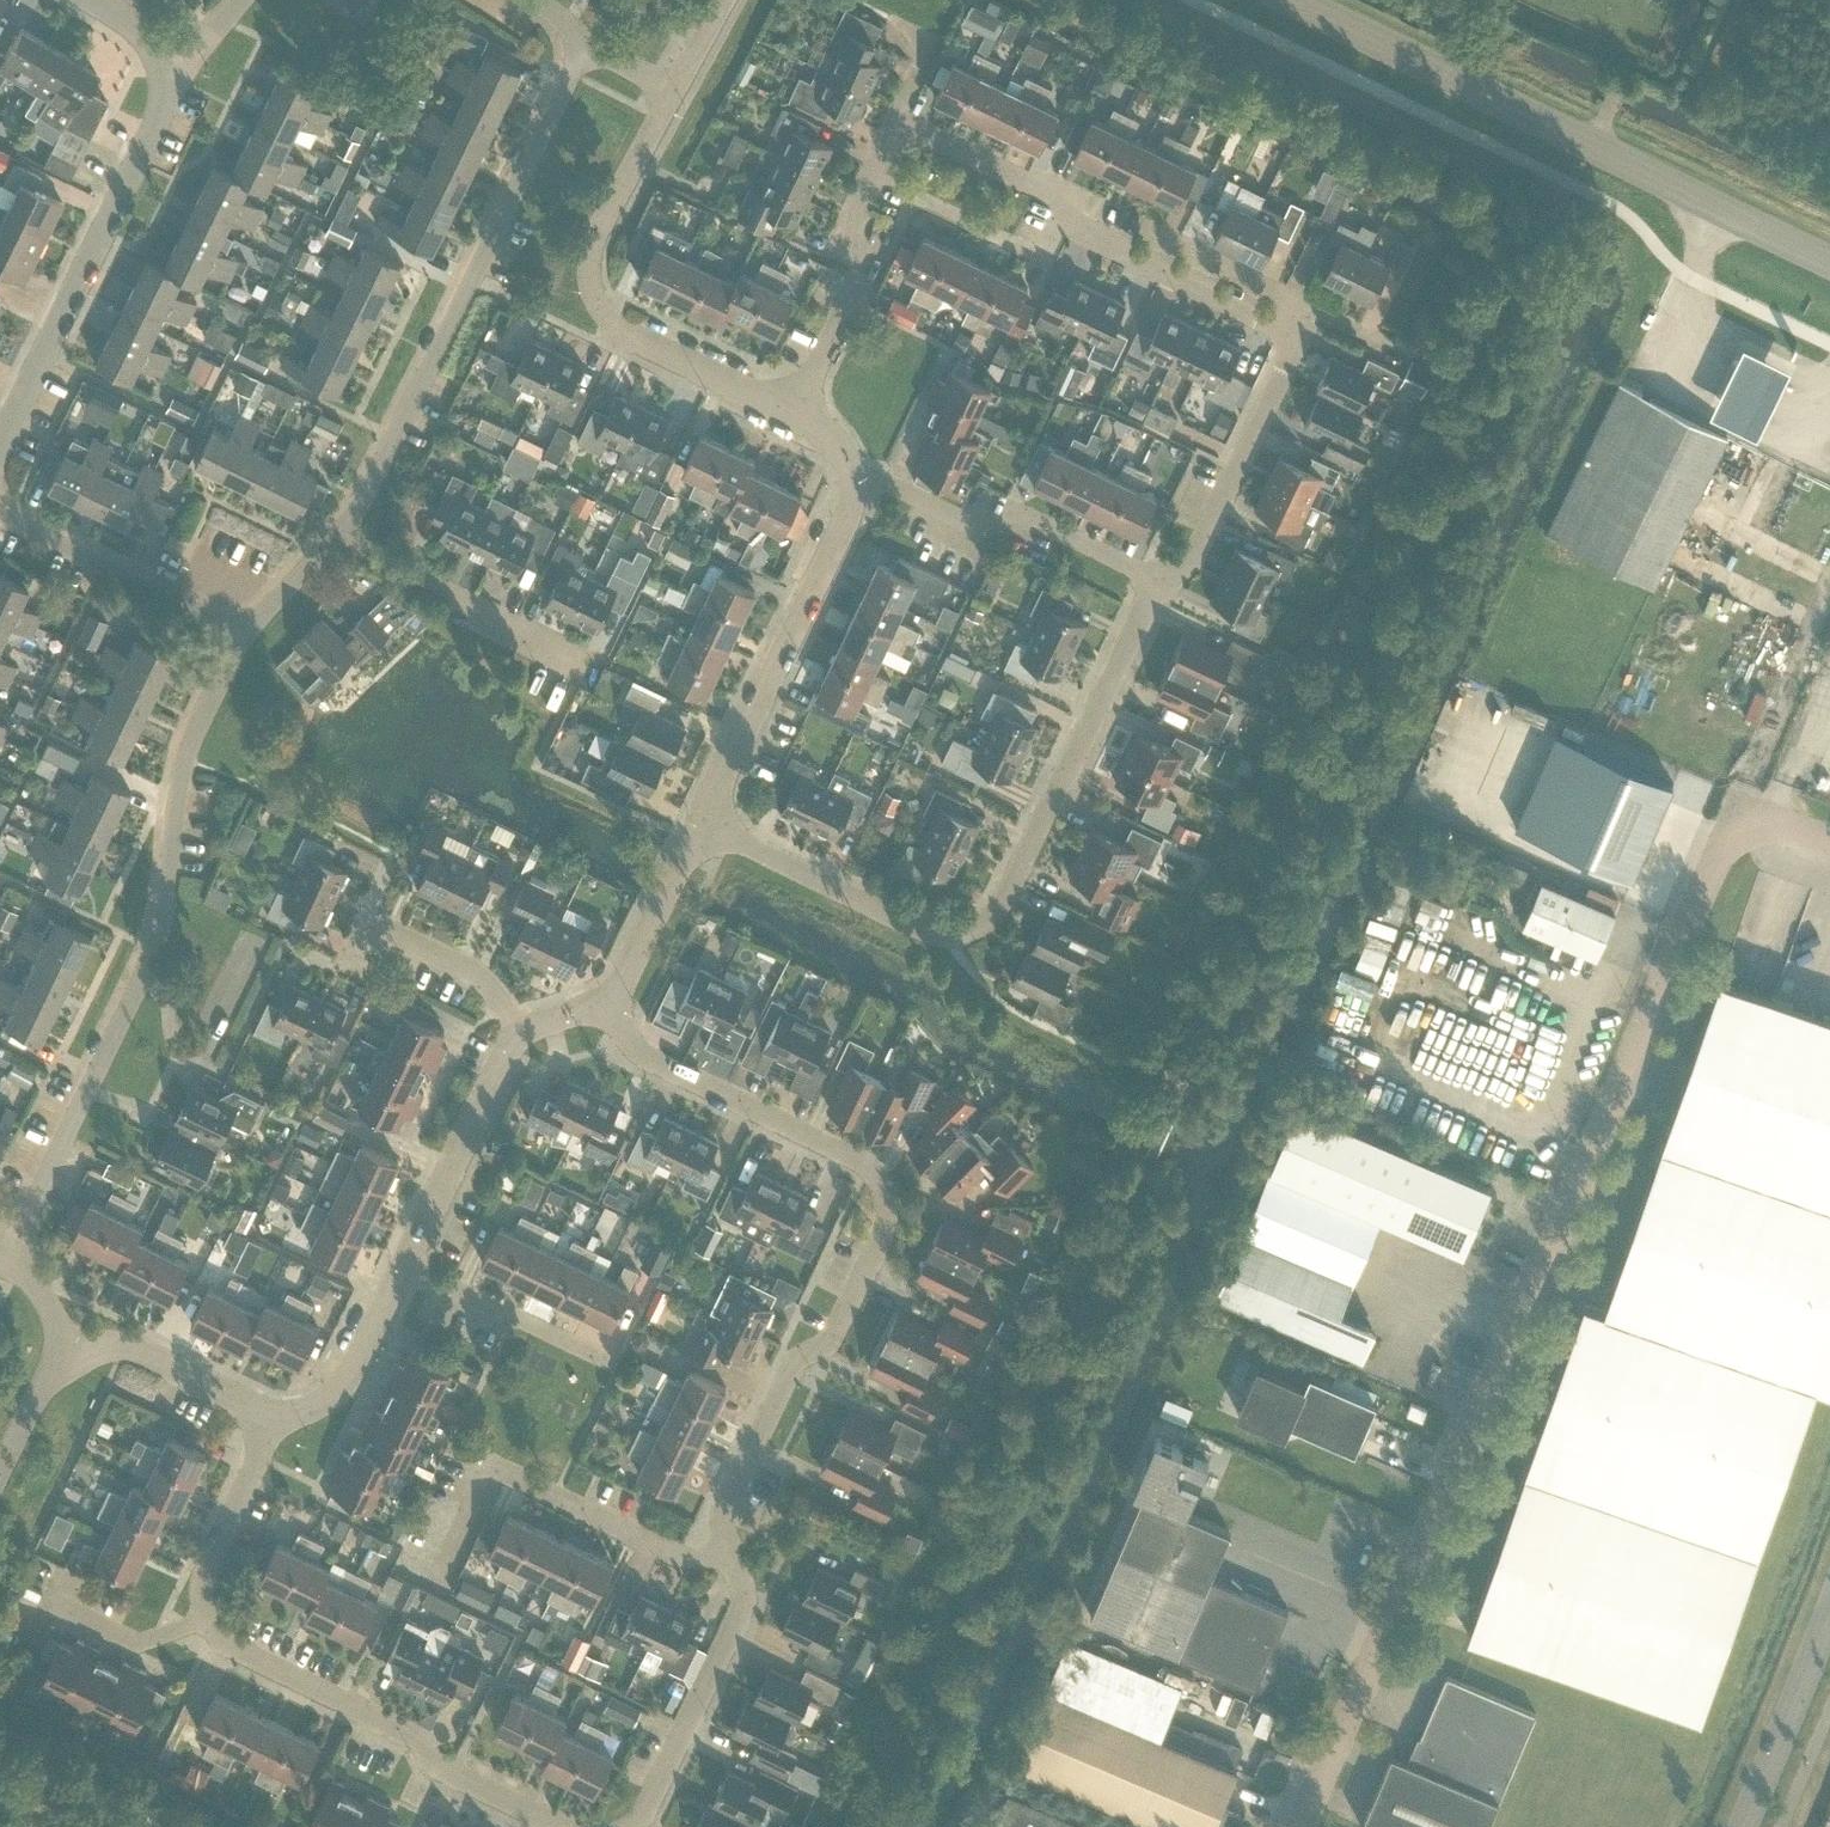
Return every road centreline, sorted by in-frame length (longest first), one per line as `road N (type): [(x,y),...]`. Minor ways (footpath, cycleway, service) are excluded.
road 1 (unclassified): [(1296,1826),(1734,810),(1829,841)]
road 2 (residential): [(731,1551),(725,1510),(736,1482),(795,1362),(832,1336),(885,1226),(887,1196),(864,1164),(640,1054),(600,1004)]
road 3 (residential): [(1155,578),(1195,554),(1299,337),(1072,227),(1066,203),(895,120)]
road 4 (residential): [(701,820),(934,934),(972,932),(998,908),(1155,578)]
road 5 (residential): [(4,1260),(162,913),(181,765),(236,638)]
road 6 (secondary): [(1829,259),(1293,0)]
road 7 (residential): [(330,541),(585,43)]
road 8 (residential): [(795,409),(627,335),(591,296),(593,242),(673,89)]
road 9 (residential): [(0,445),(180,57)]
road 10 (residential): [(204,1619),(225,1644),(416,1738),(440,1769),(560,1826)]
road 11 (residential): [(731,1551),(678,1555),(488,1463),(438,1570)]
road 12 (residential): [(701,820),(847,515),(852,477)]
road 13 (residential): [(1155,578),(1032,520),(1022,541),(884,479),(852,477)]
road 14 (residential): [(795,409),(868,258),(838,243),(895,120)]
road 15 (residential): [(632,1826),(743,1604),(731,1551)]
road 16 (residential): [(584,669),(330,541)]
road 17 (residential): [(402,1262),(522,1032)]
road 18 (residential): [(619,1365),(402,1262)]
road 19 (secondary): [(1744,1826),(1829,1613)]
road 20 (residential): [(204,1619),(201,1580),(269,1412)]
road 21 (residential): [(269,1412),(294,1414),(334,1395),(402,1262)]
road 22 (residential): [(66,1359),(138,1349),(269,1412)]
road 23 (residential): [(45,542),(236,638)]
road 24 (residential): [(600,1004),(616,992),(701,820)]
road 25 (residential): [(522,1032),(473,973),(357,930)]
road 26 (residential): [(204,1619),(135,1644),(46,1601)]
road 27 (residential): [(895,120),(933,39),(889,18)]
road 28 (residential): [(236,638),(330,541)]
road 29 (residential): [(0,1474),(48,1376),(66,1359)]

